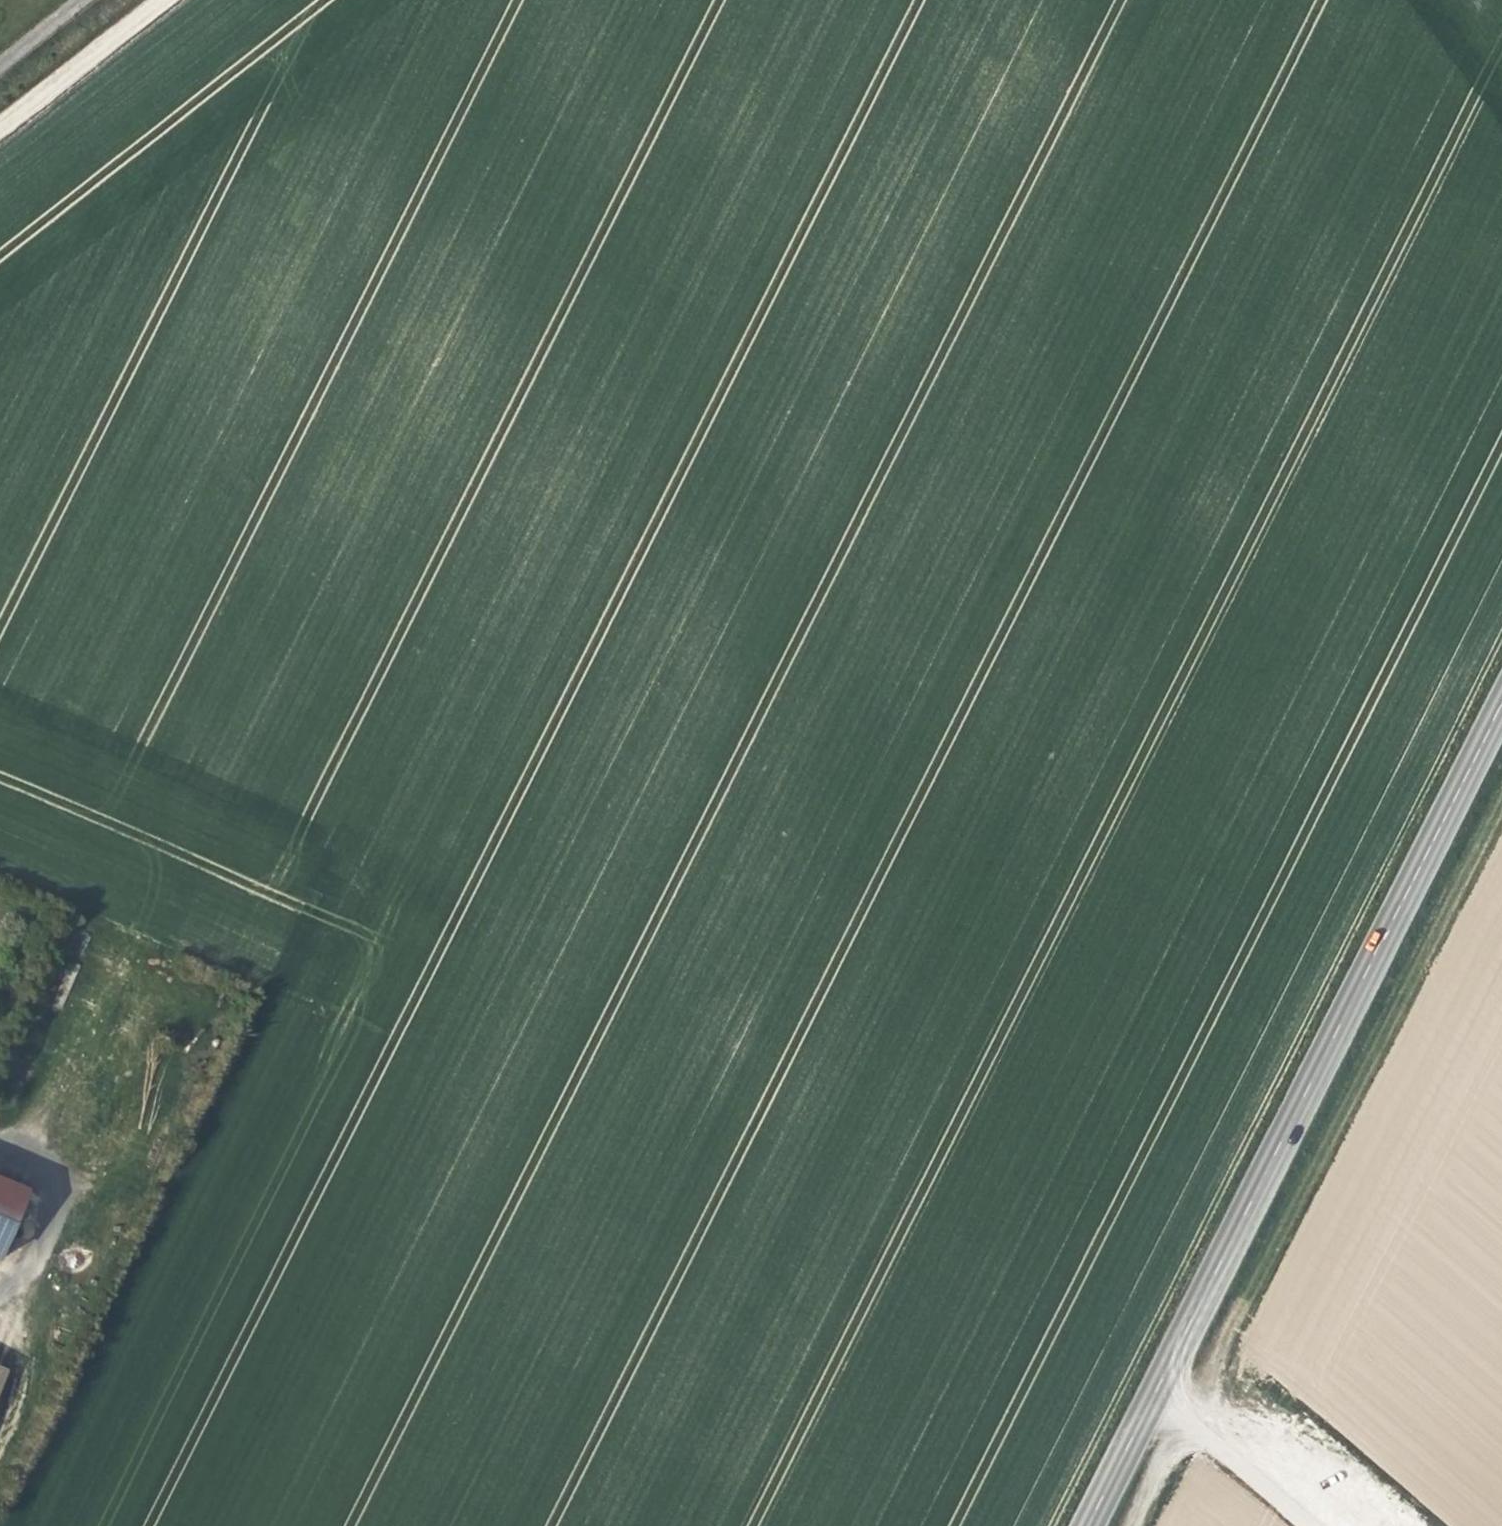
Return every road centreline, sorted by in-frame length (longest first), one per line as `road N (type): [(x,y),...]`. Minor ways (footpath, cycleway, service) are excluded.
road 1 (secondary): [(1081,1525),(1501,684)]
road 2 (track): [(161,0),(0,126)]

